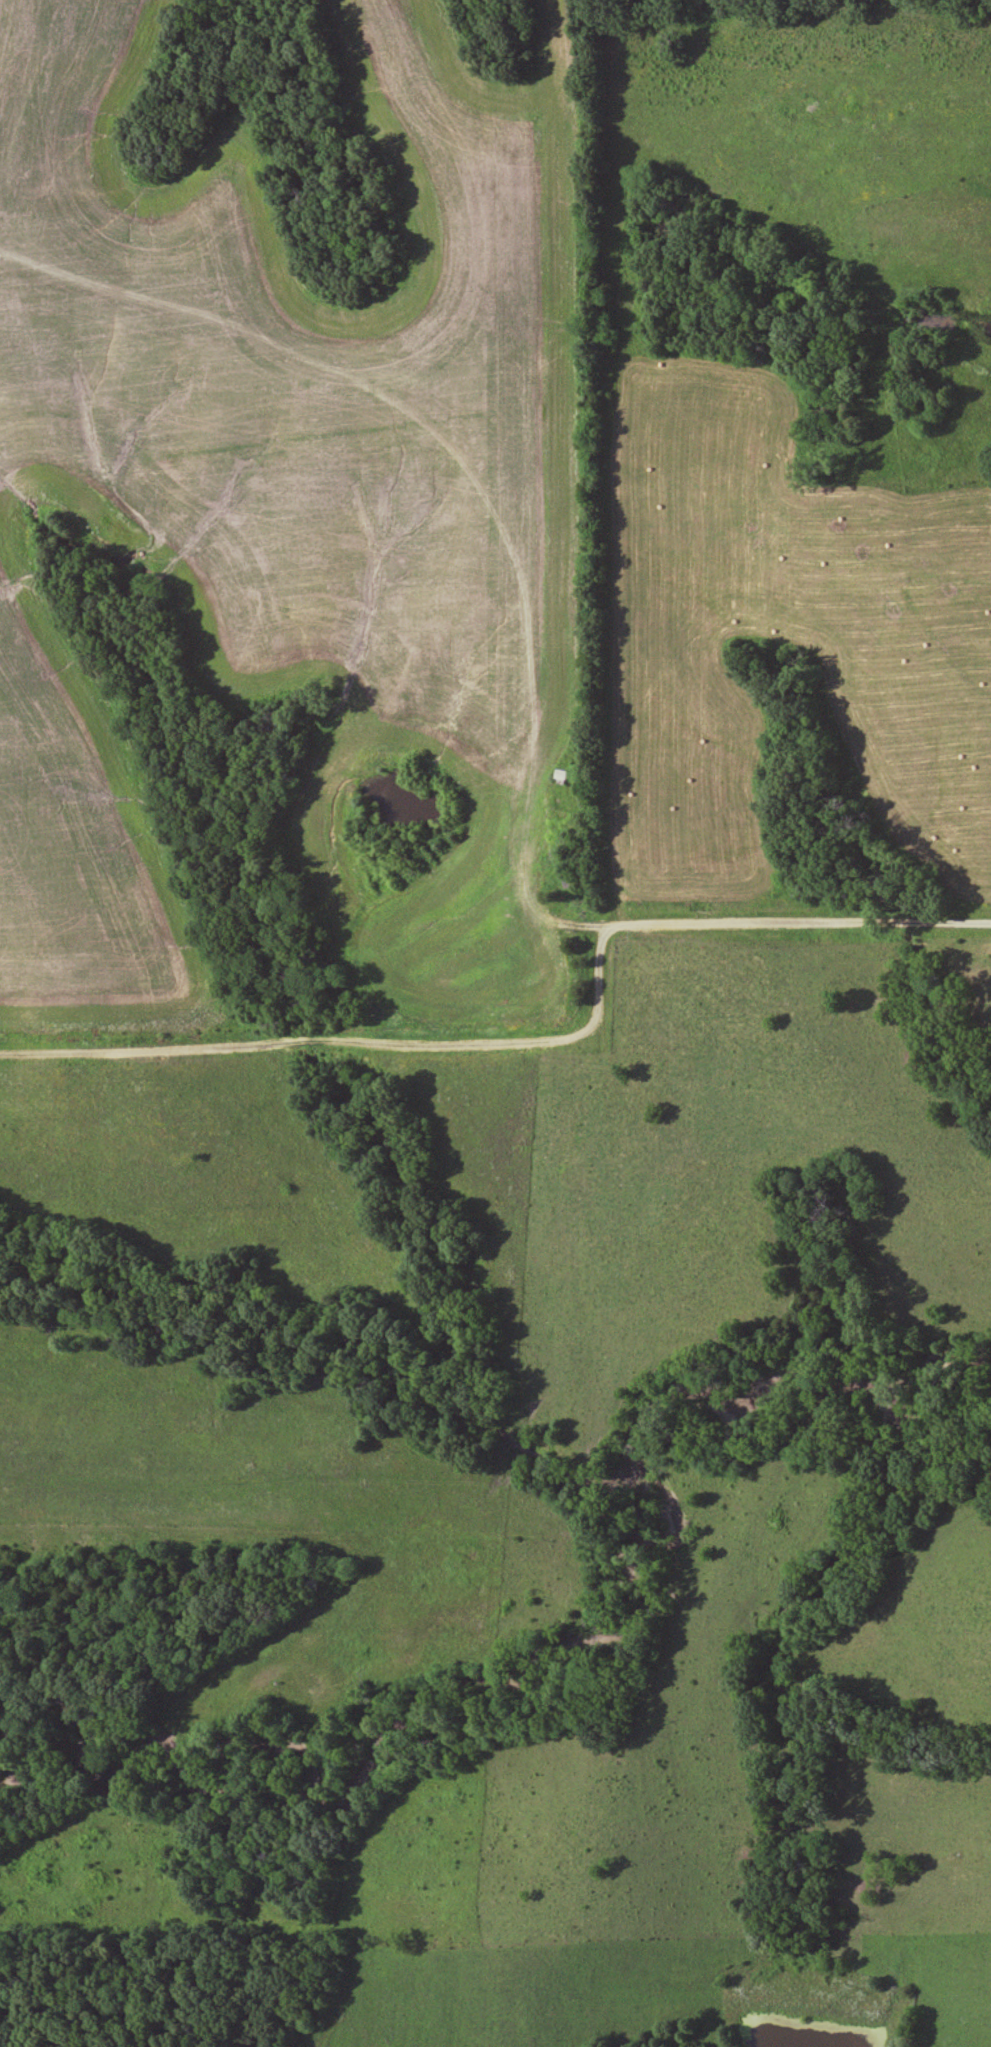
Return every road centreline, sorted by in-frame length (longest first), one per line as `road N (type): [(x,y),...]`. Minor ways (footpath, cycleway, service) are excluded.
road 1 (track): [(990,923),(605,927),(598,1010),(562,1041),(0,1054)]

